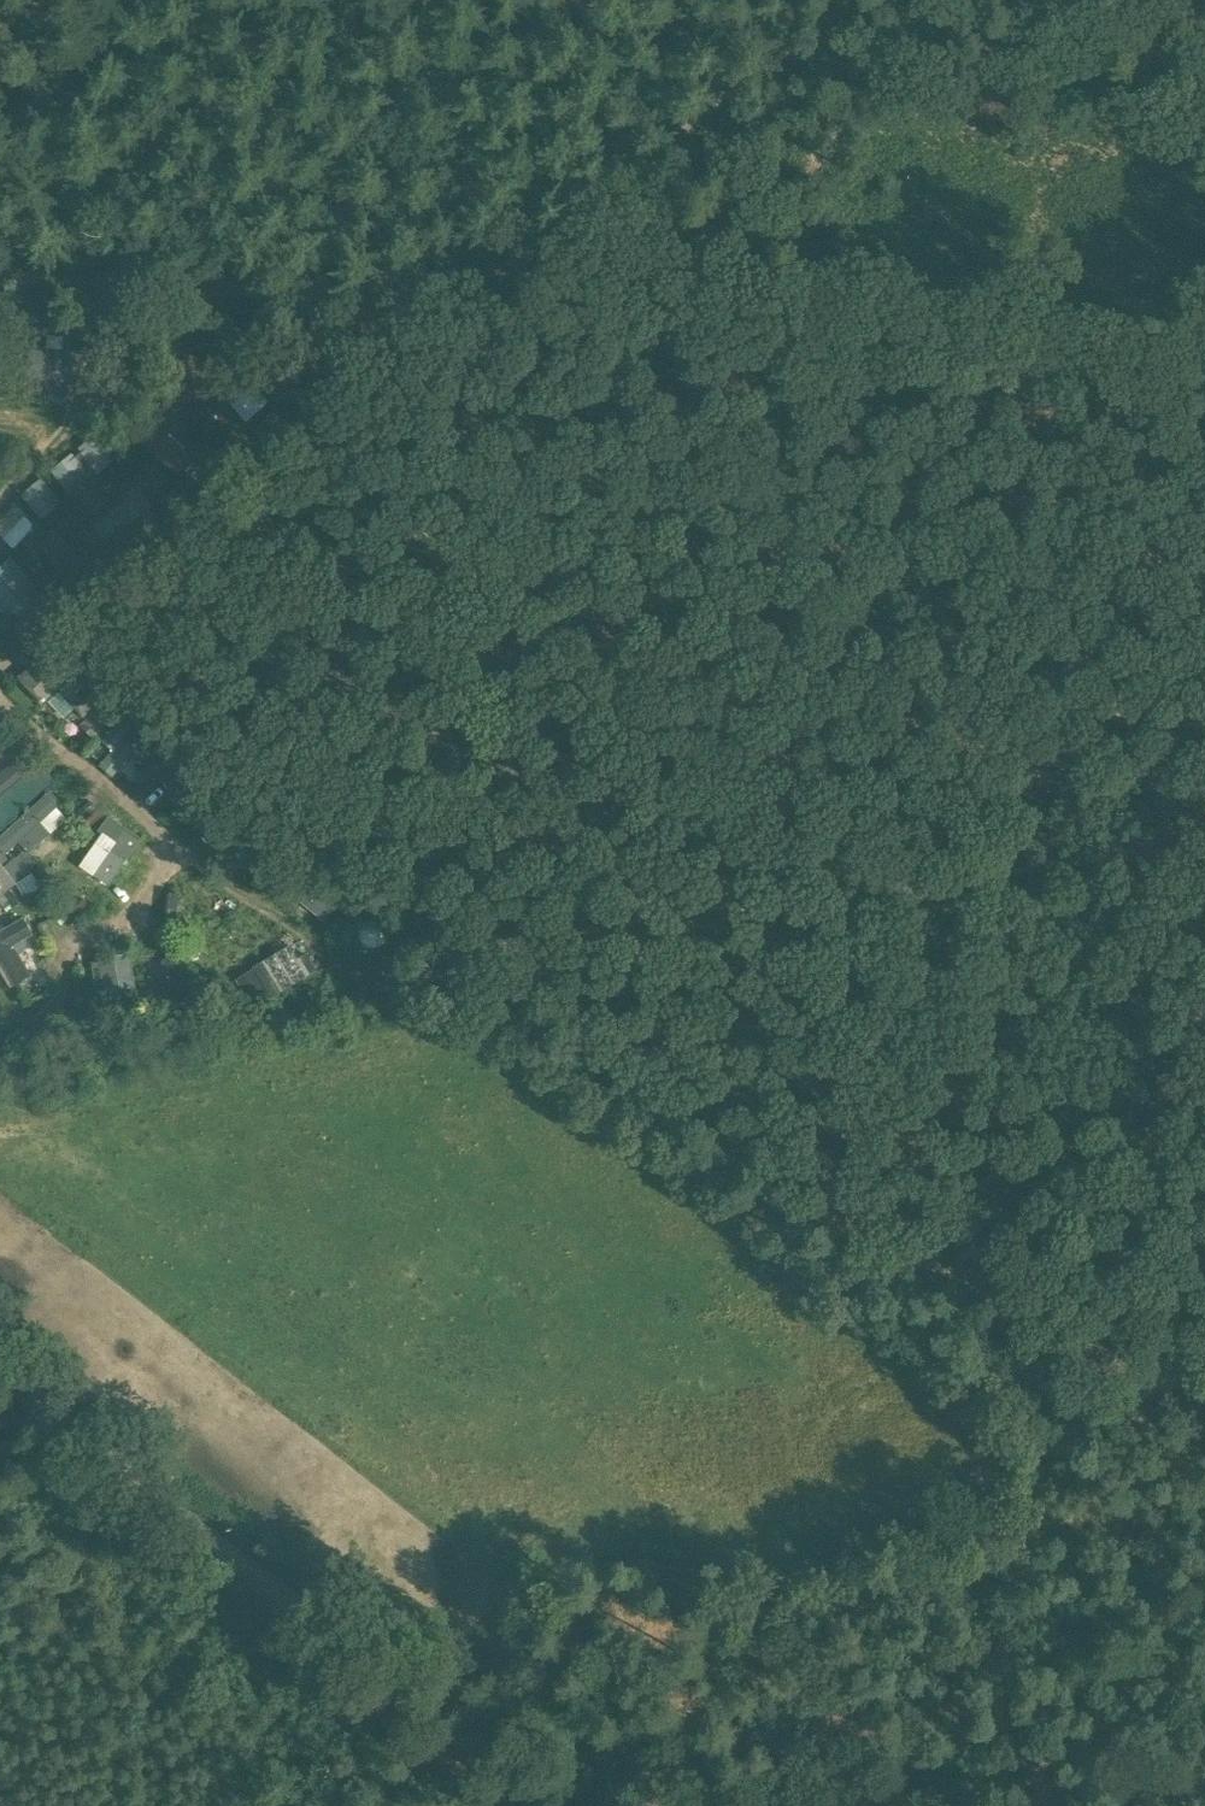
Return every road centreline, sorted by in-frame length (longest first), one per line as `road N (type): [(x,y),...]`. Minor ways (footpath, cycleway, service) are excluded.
road 1 (track): [(1204,845),(559,933),(505,936),(469,920),(460,900),(486,312)]
road 2 (track): [(449,310),(1204,354)]
road 3 (track): [(428,1709),(492,1626),(552,1580),(623,1563),(771,1578),(837,1565),(977,1464),(1063,1414)]
road 4 (unclassified): [(552,1805),(0,1370)]
road 5 (track): [(0,667),(449,310)]
road 6 (track): [(449,310),(0,283)]
road 7 (track): [(800,37),(449,310)]
road 8 (track): [(345,966),(0,704)]
road 9 (track): [(1204,10),(1077,14),(1006,7),(800,37)]
road 10 (track): [(409,0),(479,288)]
road 11 (track): [(186,846),(141,904),(63,947),(60,1002),(0,1053)]
road 12 (track): [(1204,1369),(1063,1414)]

